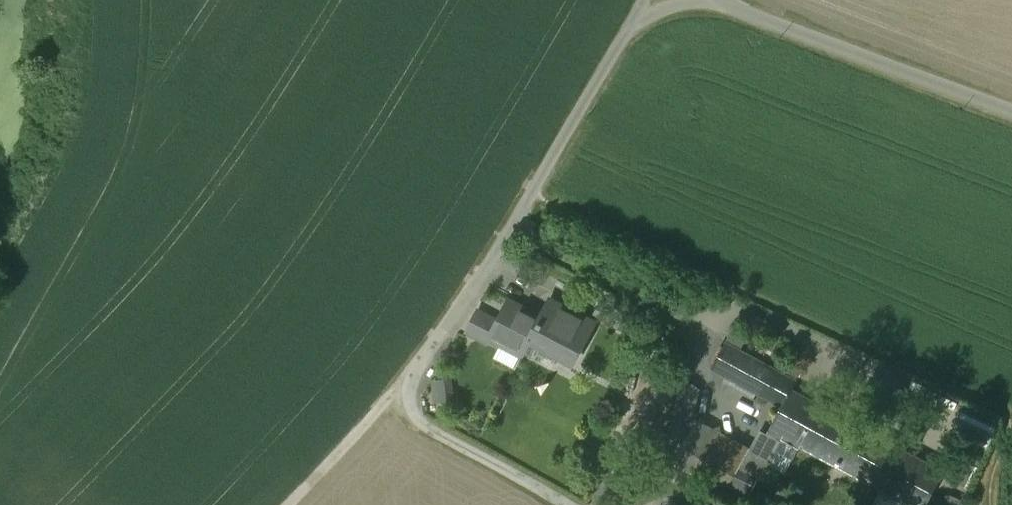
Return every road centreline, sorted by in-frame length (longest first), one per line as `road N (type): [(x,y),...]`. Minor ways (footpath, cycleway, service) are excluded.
road 1 (unclassified): [(643,0),(420,365)]
road 2 (track): [(411,382),(287,504)]

